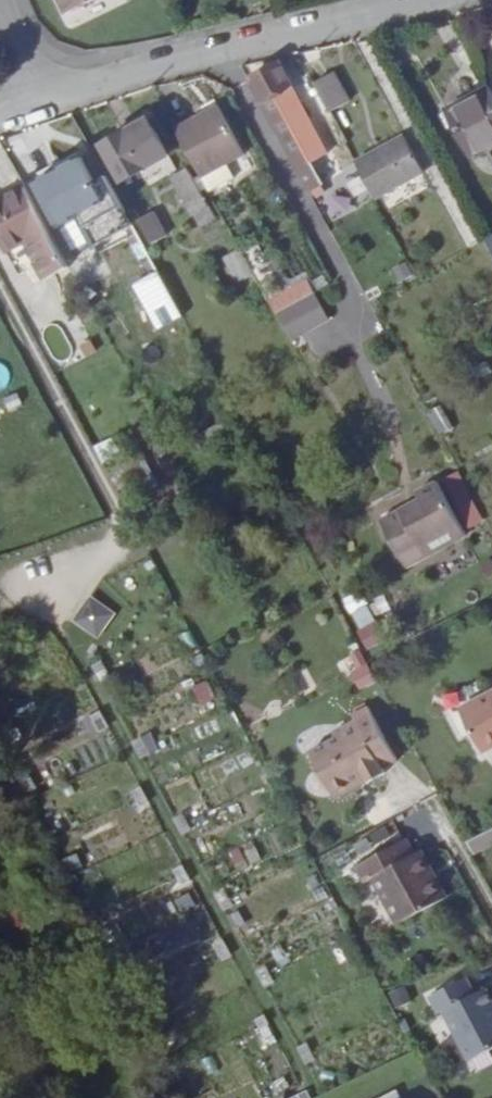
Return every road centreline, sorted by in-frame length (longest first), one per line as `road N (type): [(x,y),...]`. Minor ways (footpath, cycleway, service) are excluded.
road 1 (residential): [(37,78),(86,84),(407,0)]

